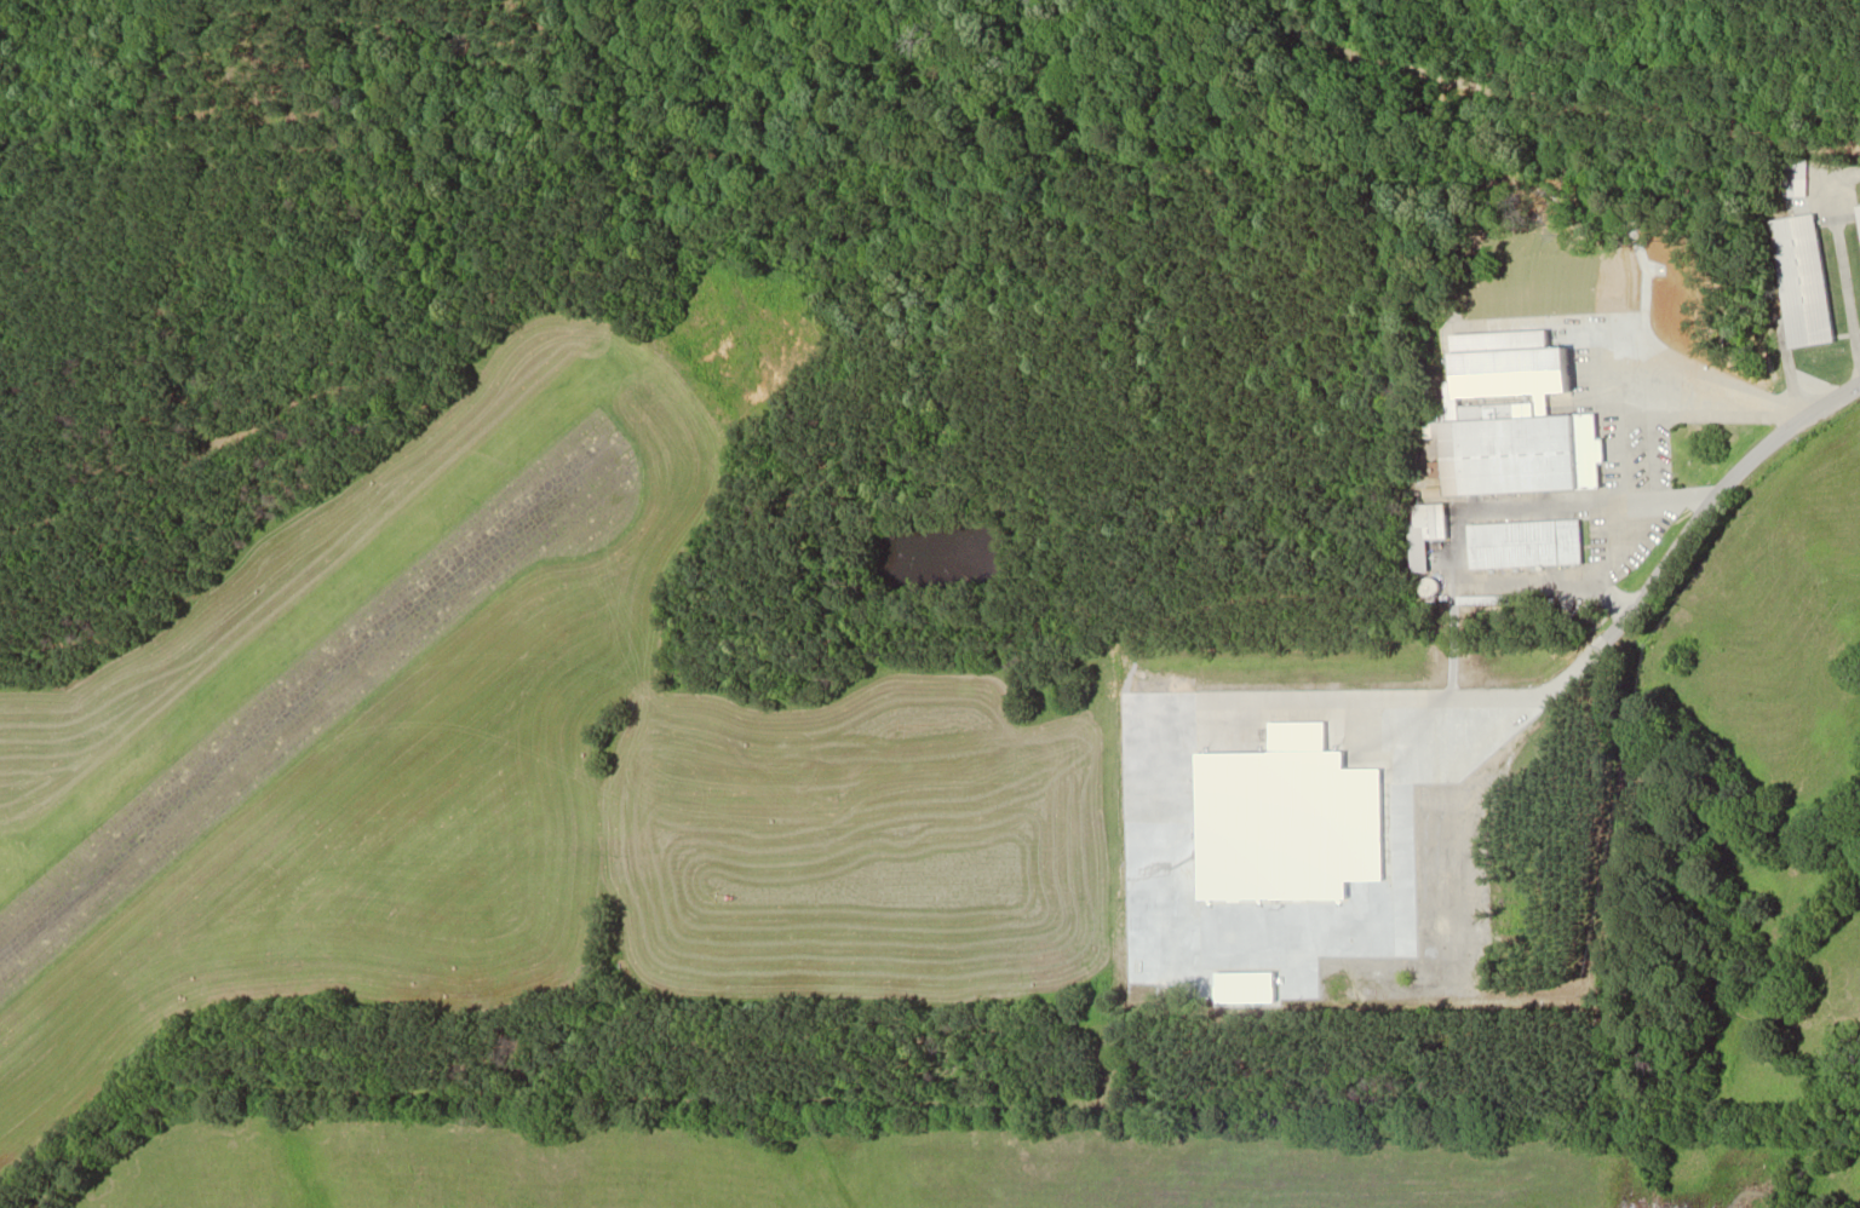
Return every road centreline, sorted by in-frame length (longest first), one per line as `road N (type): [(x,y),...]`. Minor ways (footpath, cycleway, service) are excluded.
road 1 (residential): [(1489,776),(1727,482),(1807,402),(1859,378)]

